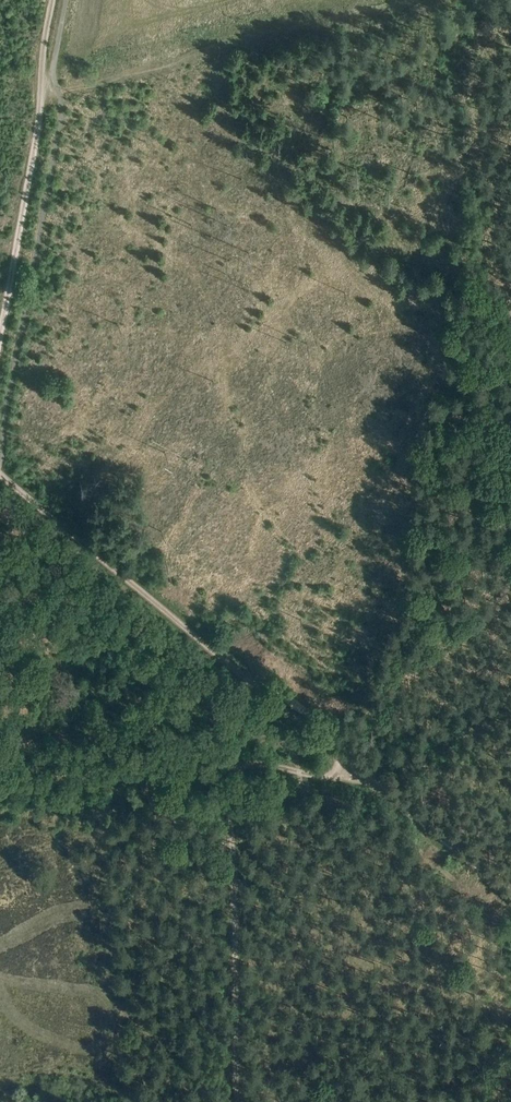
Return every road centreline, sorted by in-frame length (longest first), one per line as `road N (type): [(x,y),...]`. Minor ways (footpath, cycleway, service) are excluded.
road 1 (track): [(365,777),(0,473)]
road 2 (track): [(365,777),(229,772),(0,784)]
road 3 (track): [(229,772),(238,1101)]
road 4 (track): [(0,307),(39,130),(55,0)]
road 5 (track): [(510,895),(365,777)]

